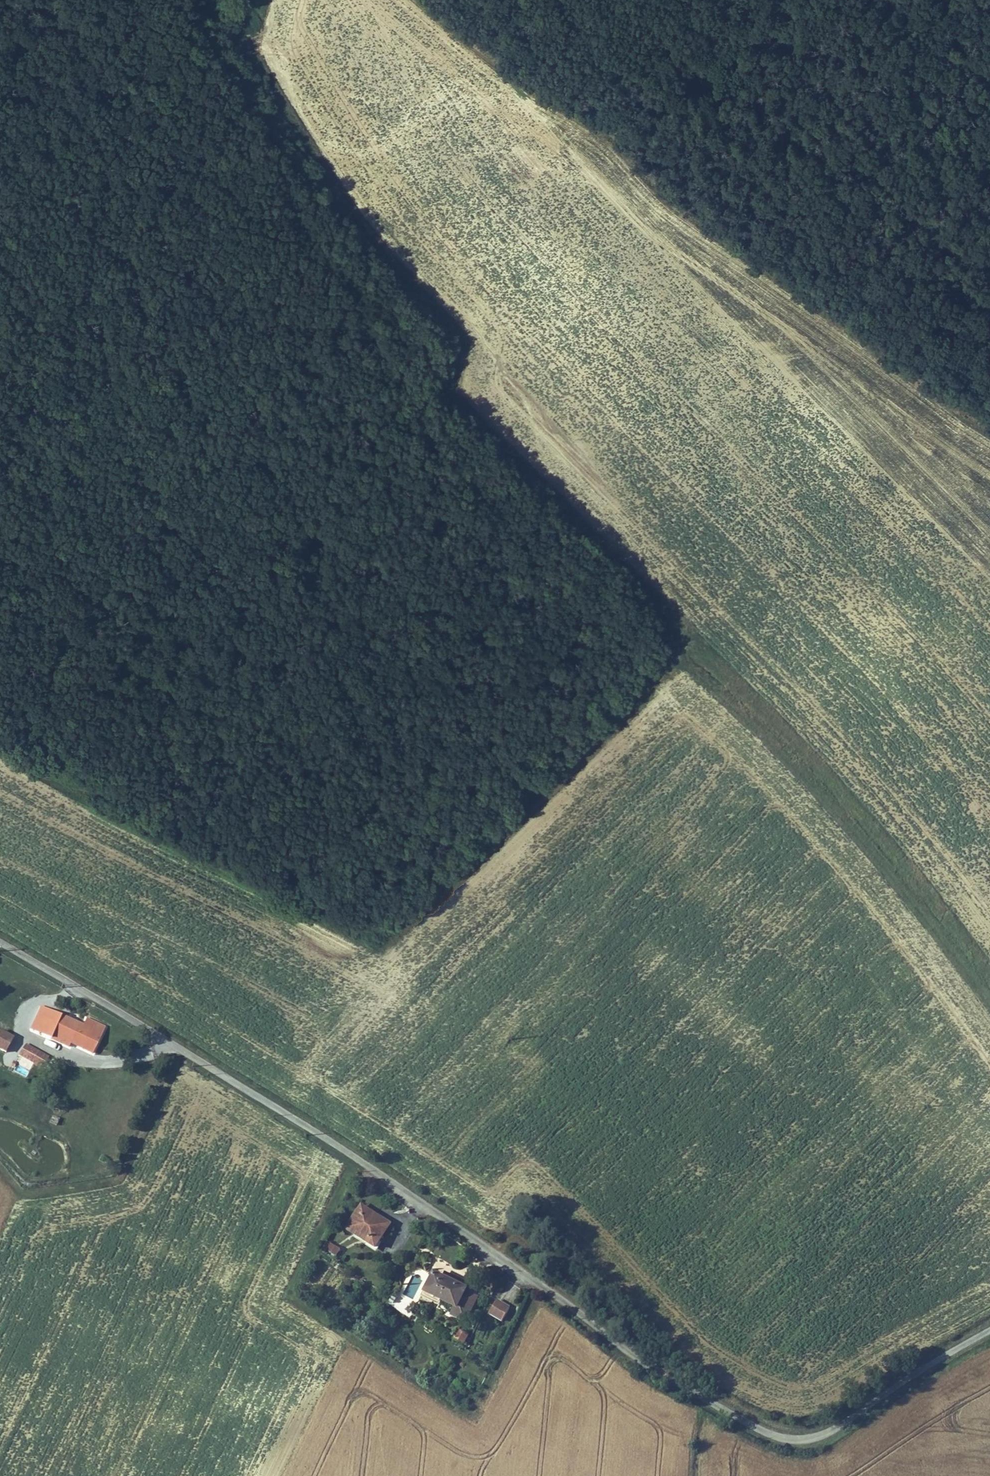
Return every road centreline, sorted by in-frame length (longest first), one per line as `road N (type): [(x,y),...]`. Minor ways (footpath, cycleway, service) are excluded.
road 1 (unclassified): [(989,1330),(832,1424),(776,1433),(664,1375),(320,1136),(0,942)]

